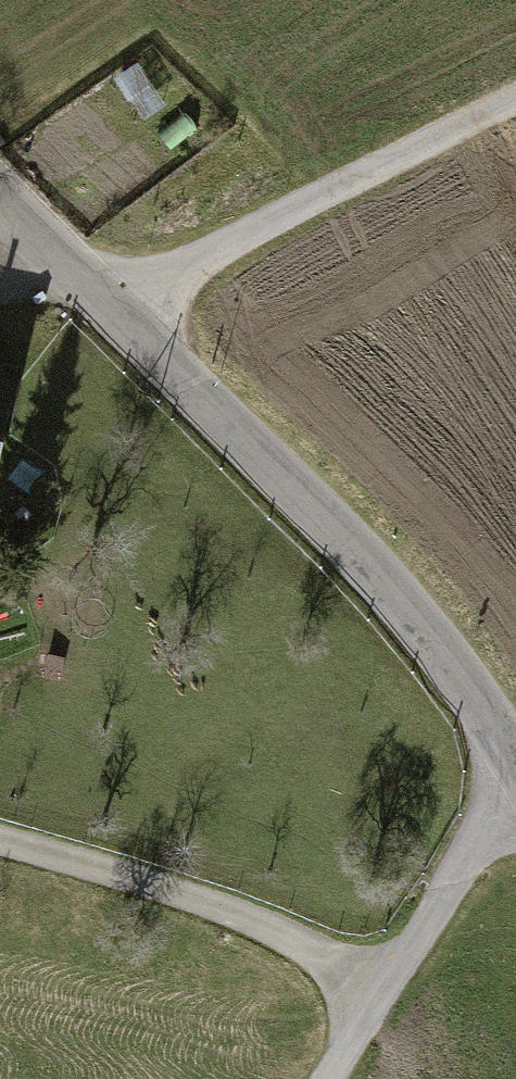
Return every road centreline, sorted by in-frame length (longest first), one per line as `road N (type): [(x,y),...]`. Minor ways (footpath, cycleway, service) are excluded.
road 1 (tertiary): [(0,199),(421,619),(515,768)]
road 2 (track): [(111,306),(515,107)]
road 3 (track): [(378,1003),(275,939),(0,852)]
road 4 (track): [(515,813),(330,1078)]

